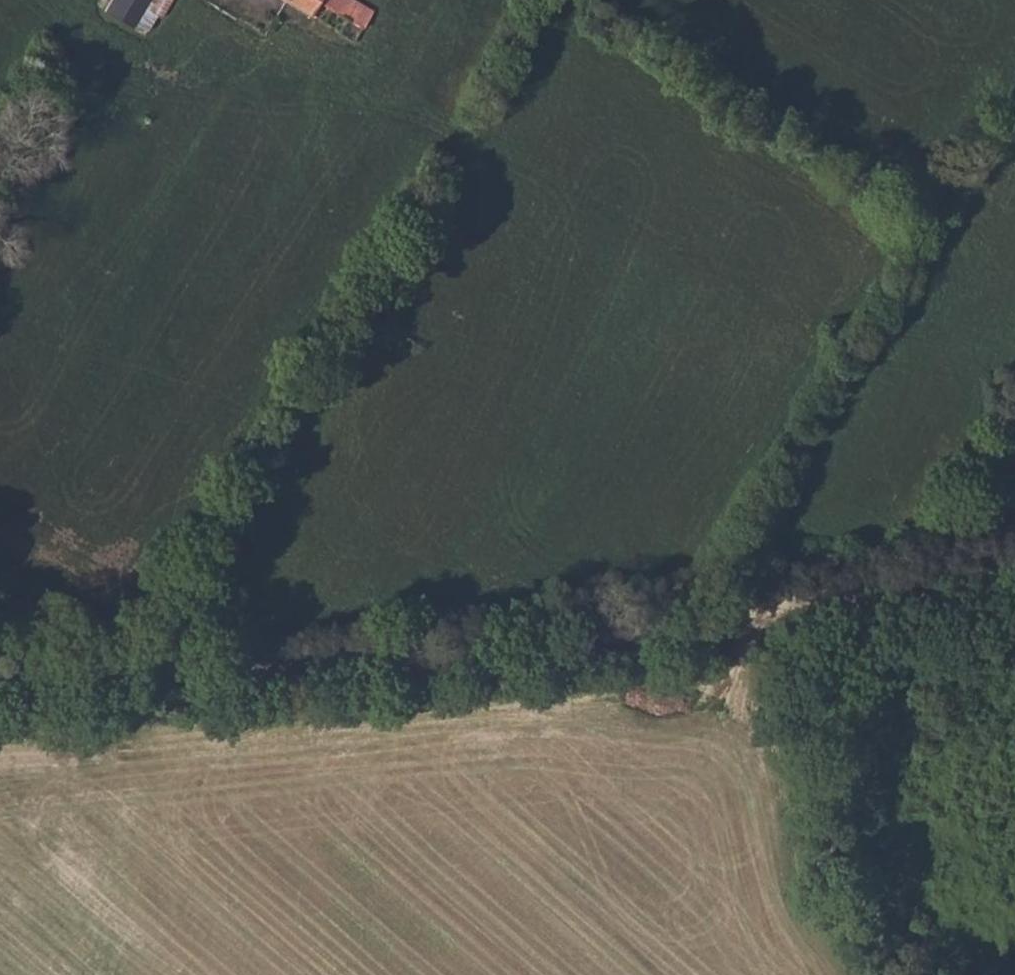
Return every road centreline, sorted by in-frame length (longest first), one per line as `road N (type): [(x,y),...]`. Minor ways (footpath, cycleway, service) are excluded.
road 1 (track): [(0,658),(480,648),(1014,576)]
road 2 (track): [(84,0),(15,120)]

